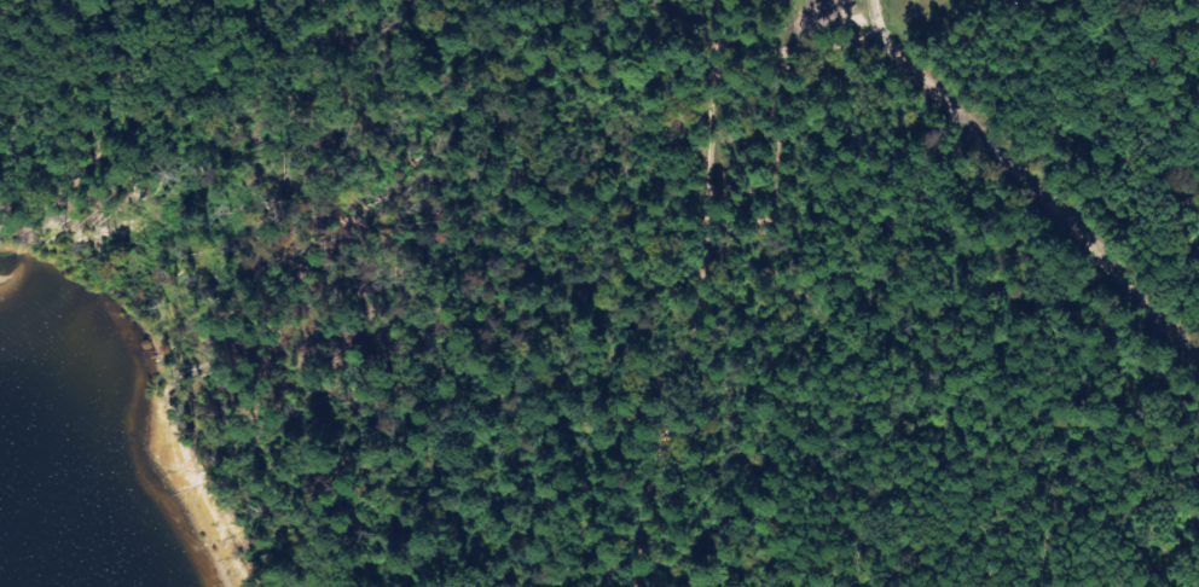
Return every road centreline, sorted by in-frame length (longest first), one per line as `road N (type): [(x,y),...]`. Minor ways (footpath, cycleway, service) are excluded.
road 1 (residential): [(1198,358),(871,31),(872,0)]

